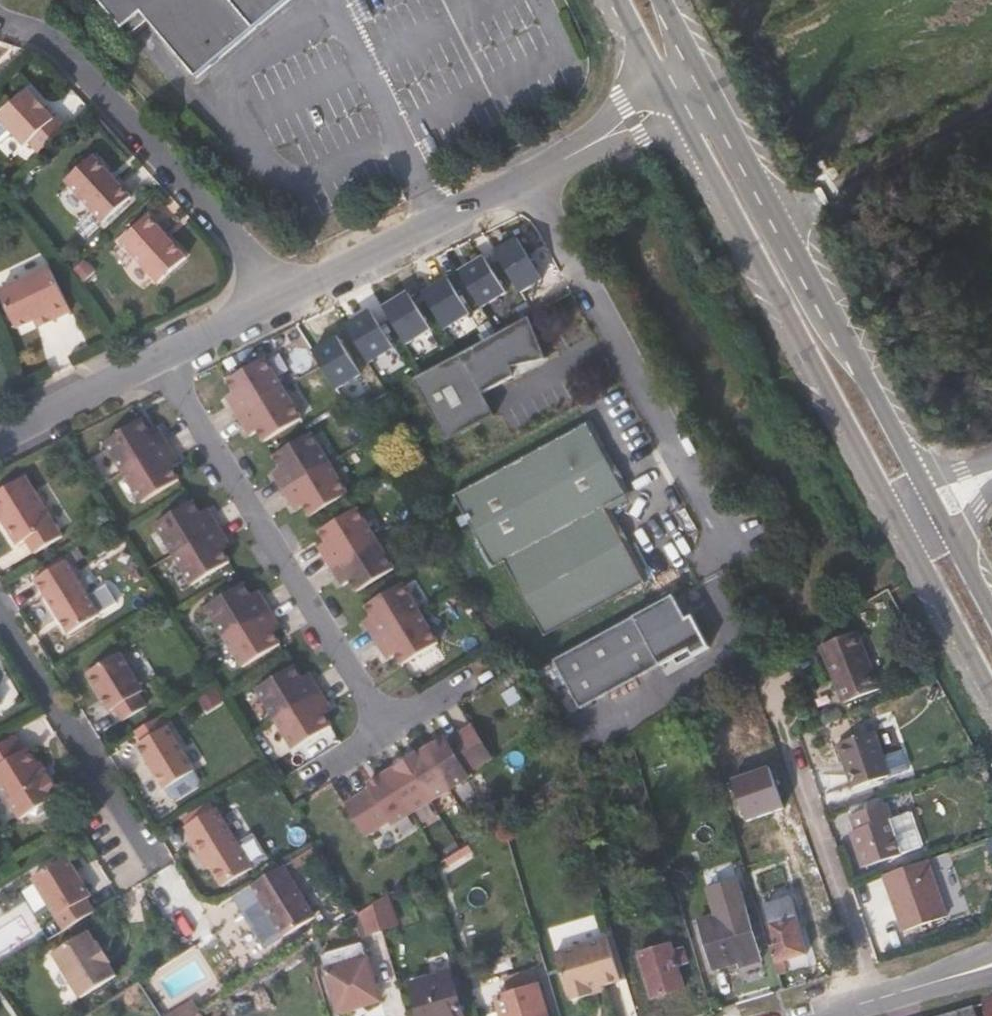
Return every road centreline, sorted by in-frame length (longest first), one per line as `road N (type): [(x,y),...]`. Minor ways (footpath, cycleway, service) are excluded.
road 1 (tertiary): [(672,98),(991,691)]
road 2 (residential): [(160,358),(379,734)]
road 3 (residential): [(729,542),(524,182)]
road 4 (residential): [(285,295),(90,75),(39,33),(0,26)]
road 5 (tertiary): [(867,381),(683,41)]
road 6 (unclassified): [(867,381),(829,340),(728,152),(700,117),(672,98)]
road 7 (residential): [(0,617),(157,874)]
road 8 (residential): [(285,295),(524,182)]
road 9 (tertiary): [(809,1015),(991,960)]
road 10 (residential): [(0,438),(160,358)]
road 11 (residential): [(524,182),(672,98)]
road 12 (tertiary): [(936,509),(867,381)]
road 13 (residential): [(160,358),(285,295)]

